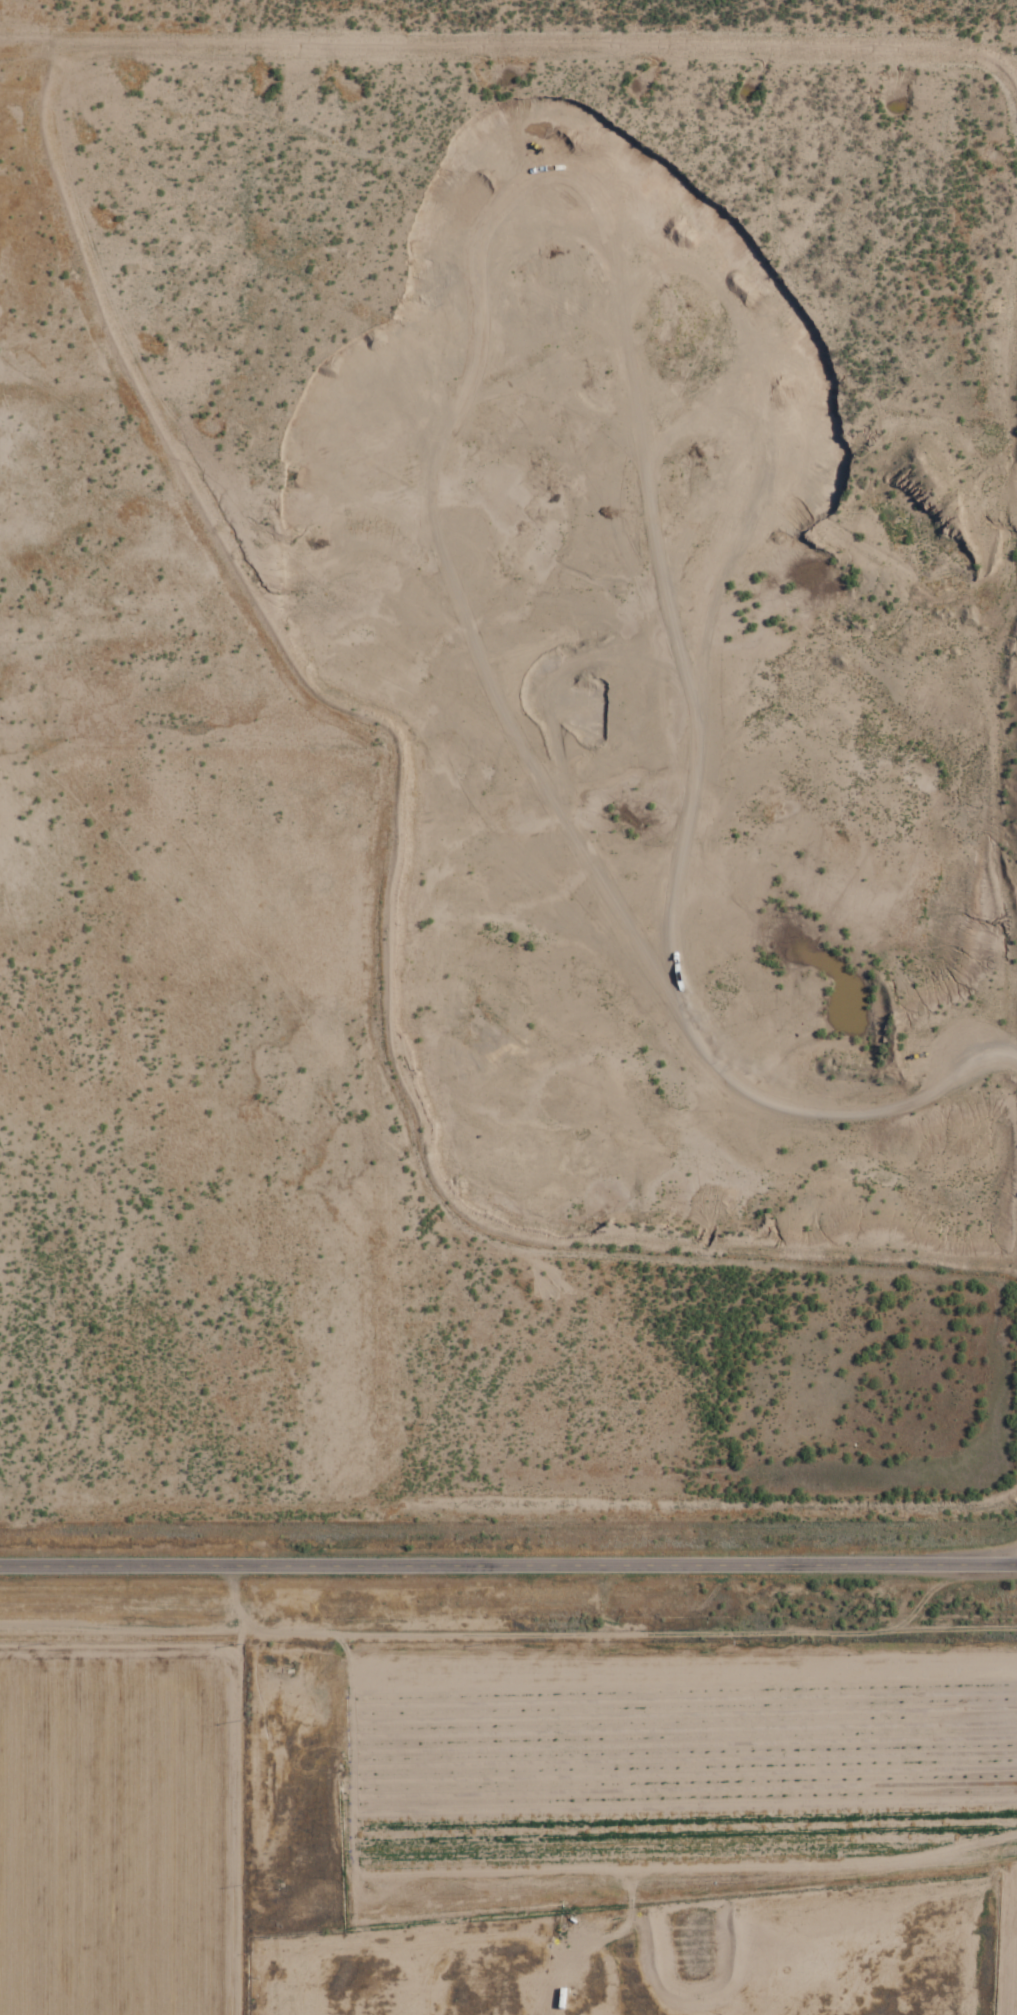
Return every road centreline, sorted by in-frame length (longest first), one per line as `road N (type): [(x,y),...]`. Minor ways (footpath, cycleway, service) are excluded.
road 1 (secondary): [(1016,1564),(0,1566)]

